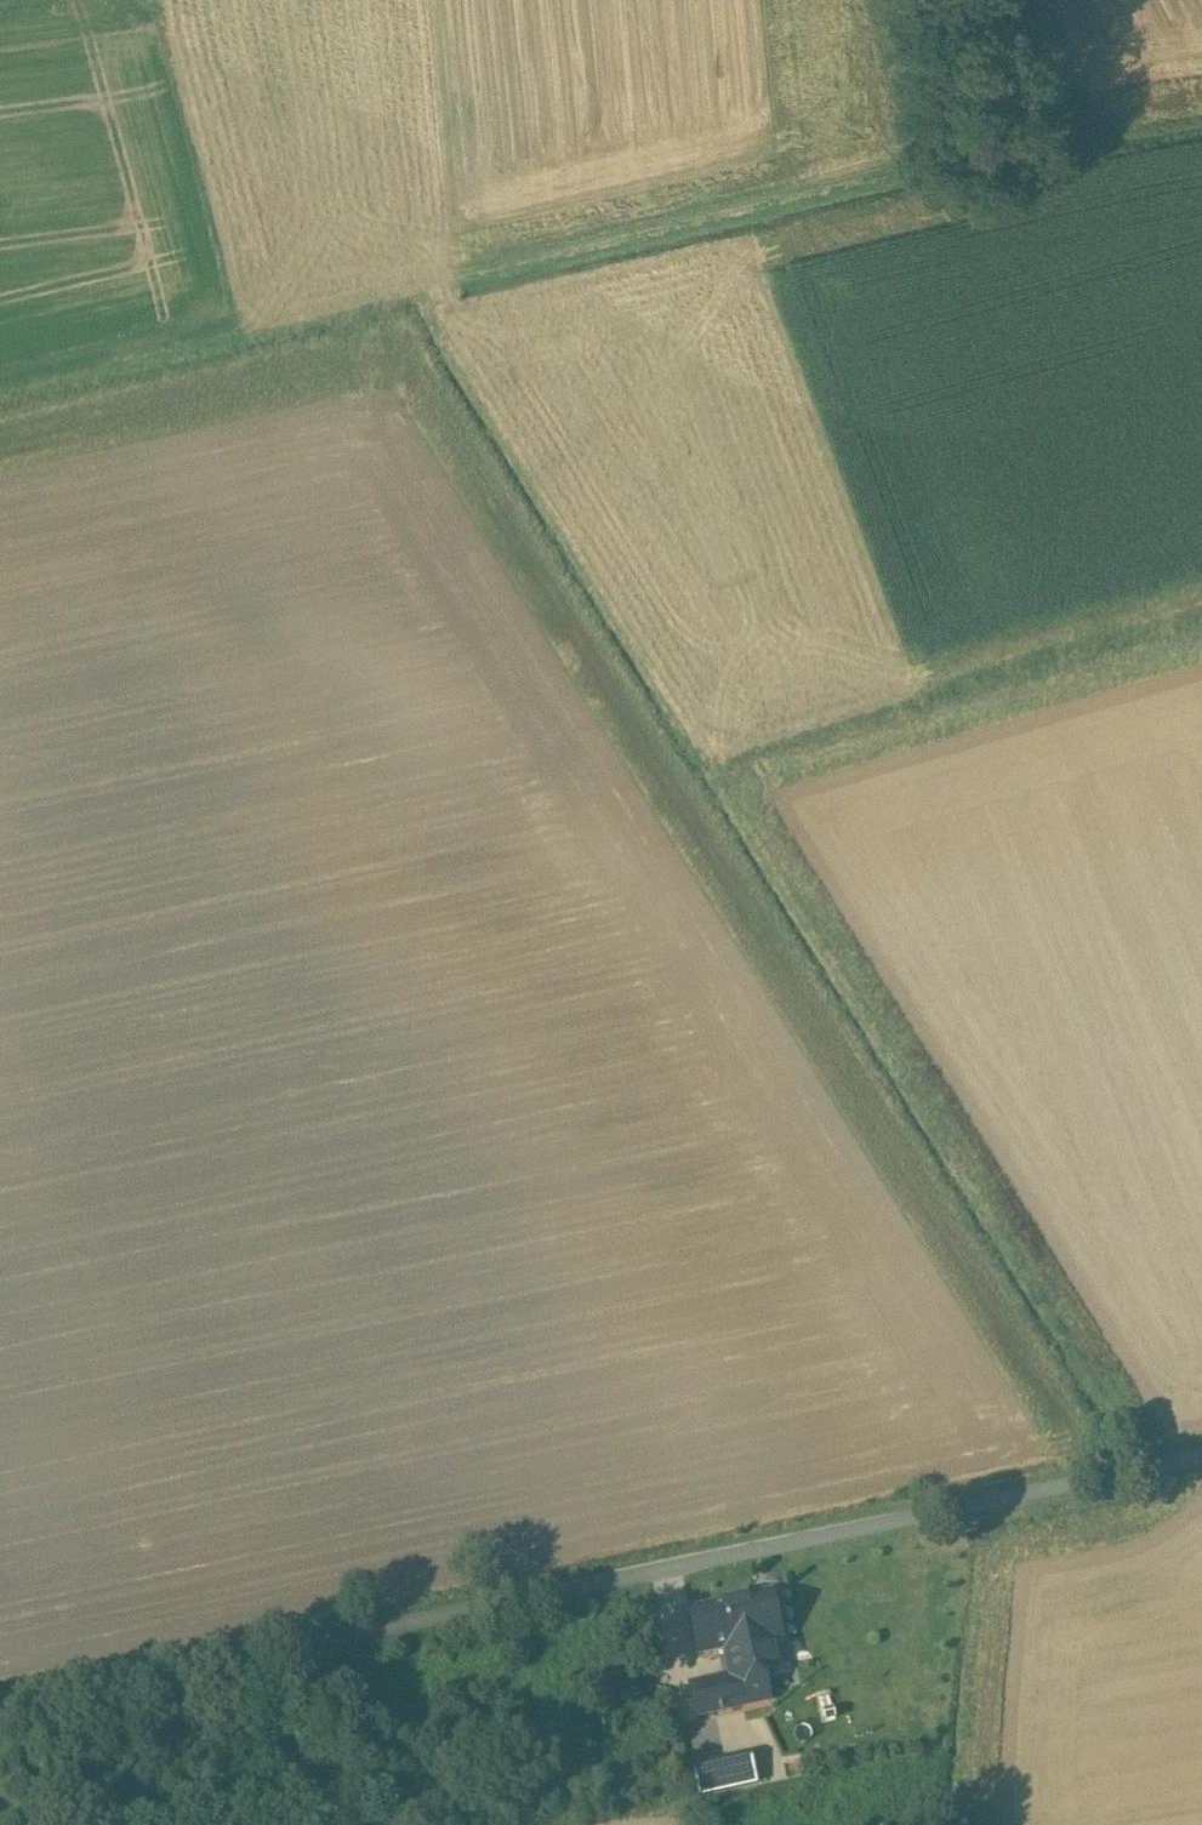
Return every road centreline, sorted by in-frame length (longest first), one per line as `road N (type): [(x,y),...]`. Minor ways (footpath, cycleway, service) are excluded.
road 1 (unclassified): [(1201,1450),(0,1705)]

